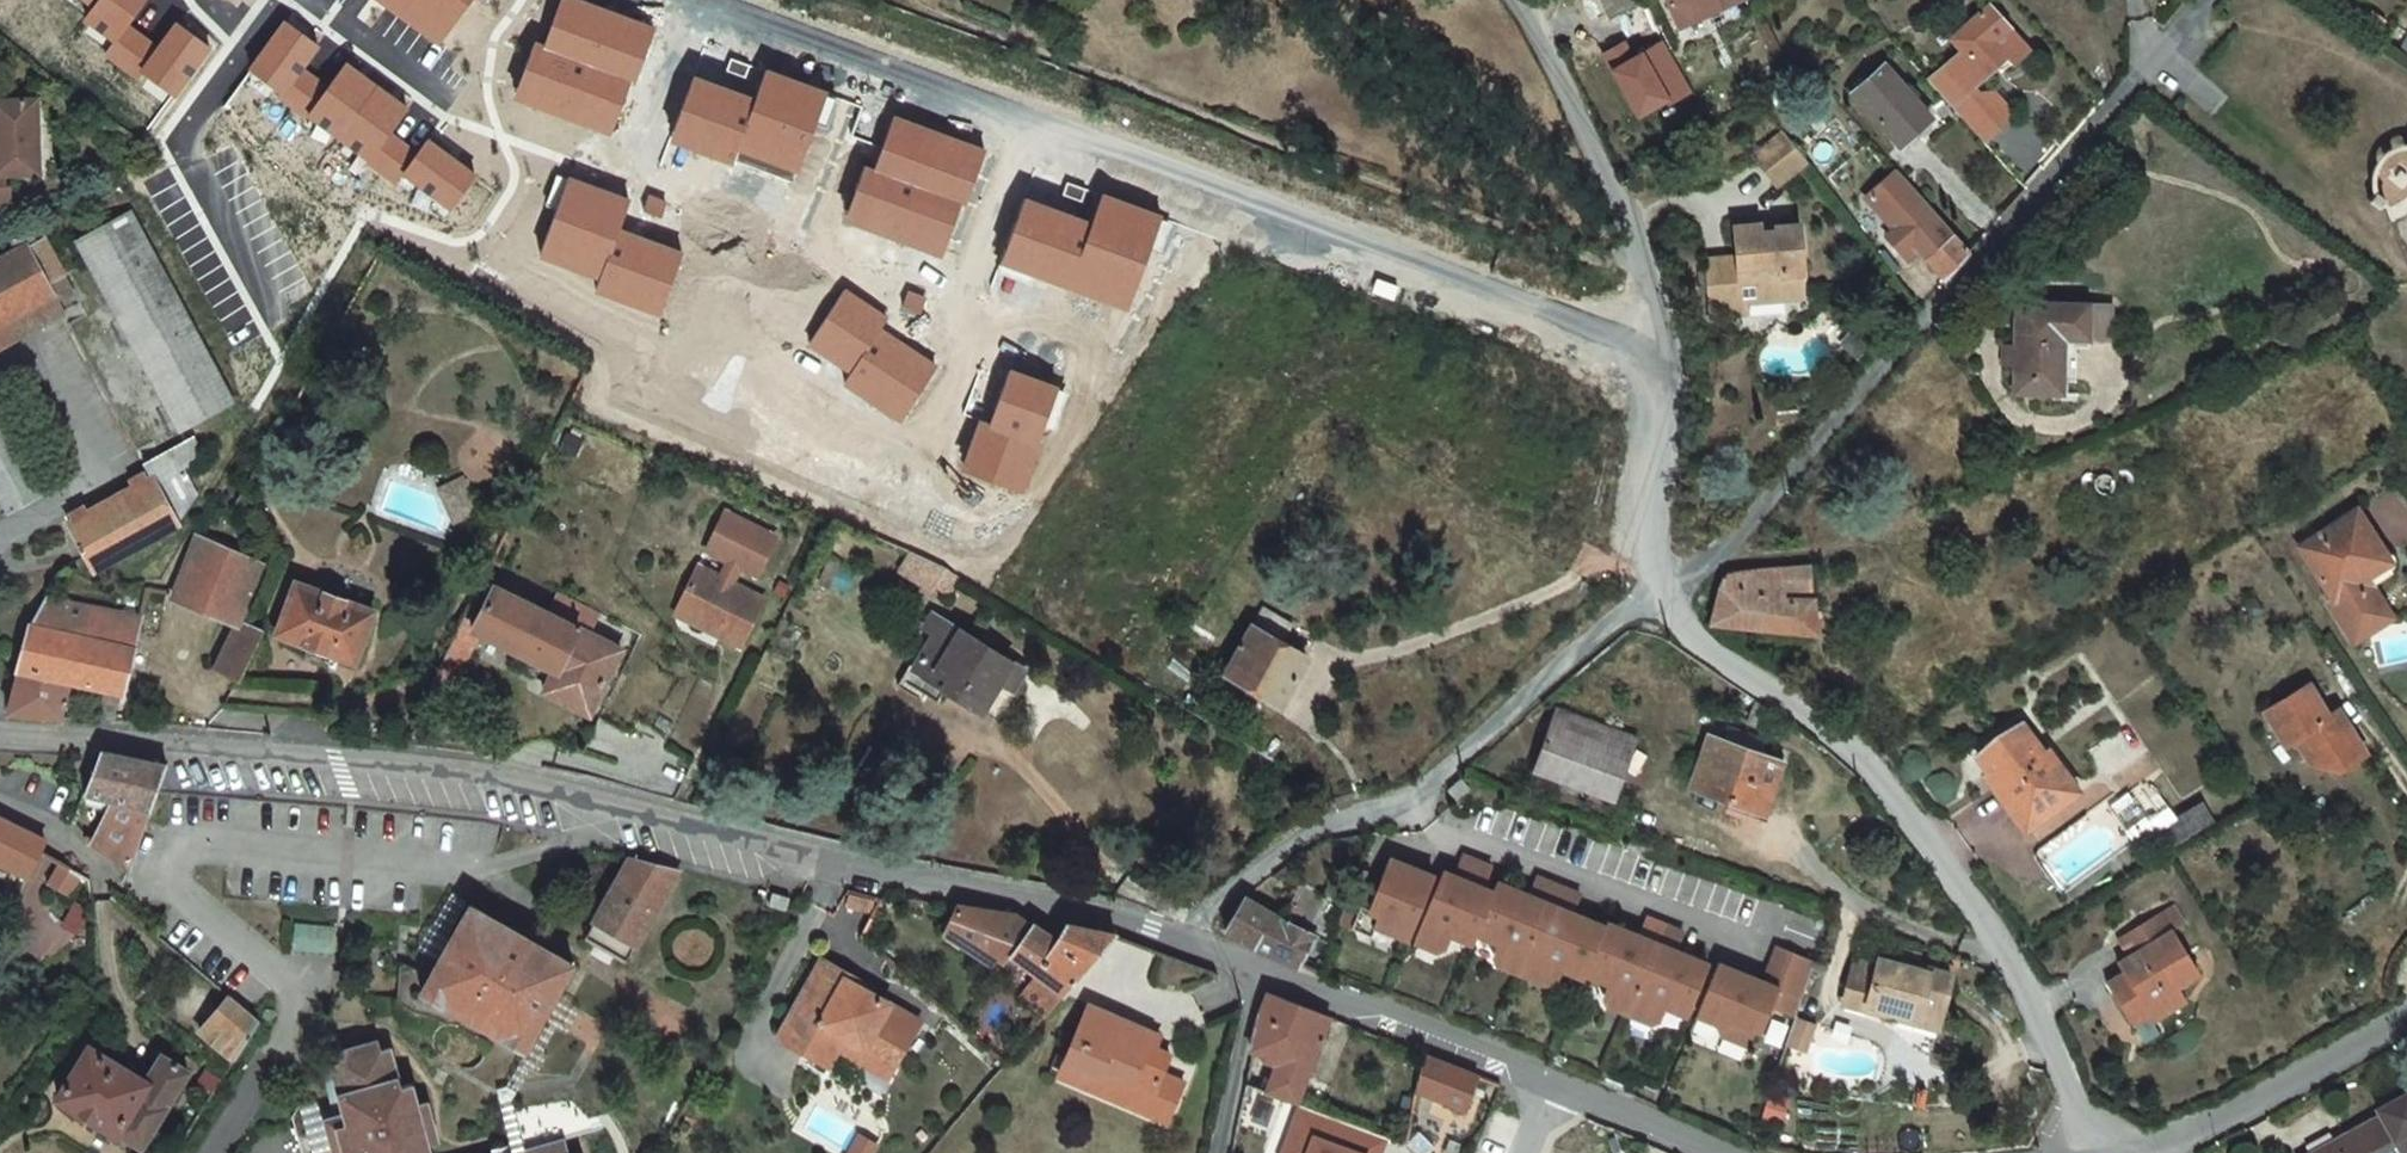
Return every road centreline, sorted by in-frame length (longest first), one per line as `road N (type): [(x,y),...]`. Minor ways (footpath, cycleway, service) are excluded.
road 1 (unclassified): [(12,731),(467,766),(647,819),(1177,942)]
road 2 (residential): [(1671,370),(1102,144),(705,0)]
road 3 (residential): [(2197,0),(1883,375),(1663,604)]
road 4 (unclassified): [(1663,604),(1699,644),(1859,753),(1959,888),(2024,999),(2092,1152)]
road 5 (residential): [(1177,942),(1309,828),(1407,799),(1623,615),(1663,604)]
road 6 (unclassified): [(1514,0),(1547,50),(1638,268),(1671,370)]
road 7 (residential): [(250,41),(181,146),(276,317)]
road 8 (unclassified): [(1253,972),(1549,1089)]
road 9 (unclassified): [(2406,1032),(2330,1074),(2147,1152)]
road 10 (residential): [(0,552),(109,480),(69,378)]
road 11 (unclassified): [(1671,370),(1651,537),(1663,604)]
road 12 (unclassified): [(1219,1152),(1253,972)]
road 13 (residential): [(308,0),(451,108)]
road 14 (unclassified): [(1549,1089),(1709,1152)]

